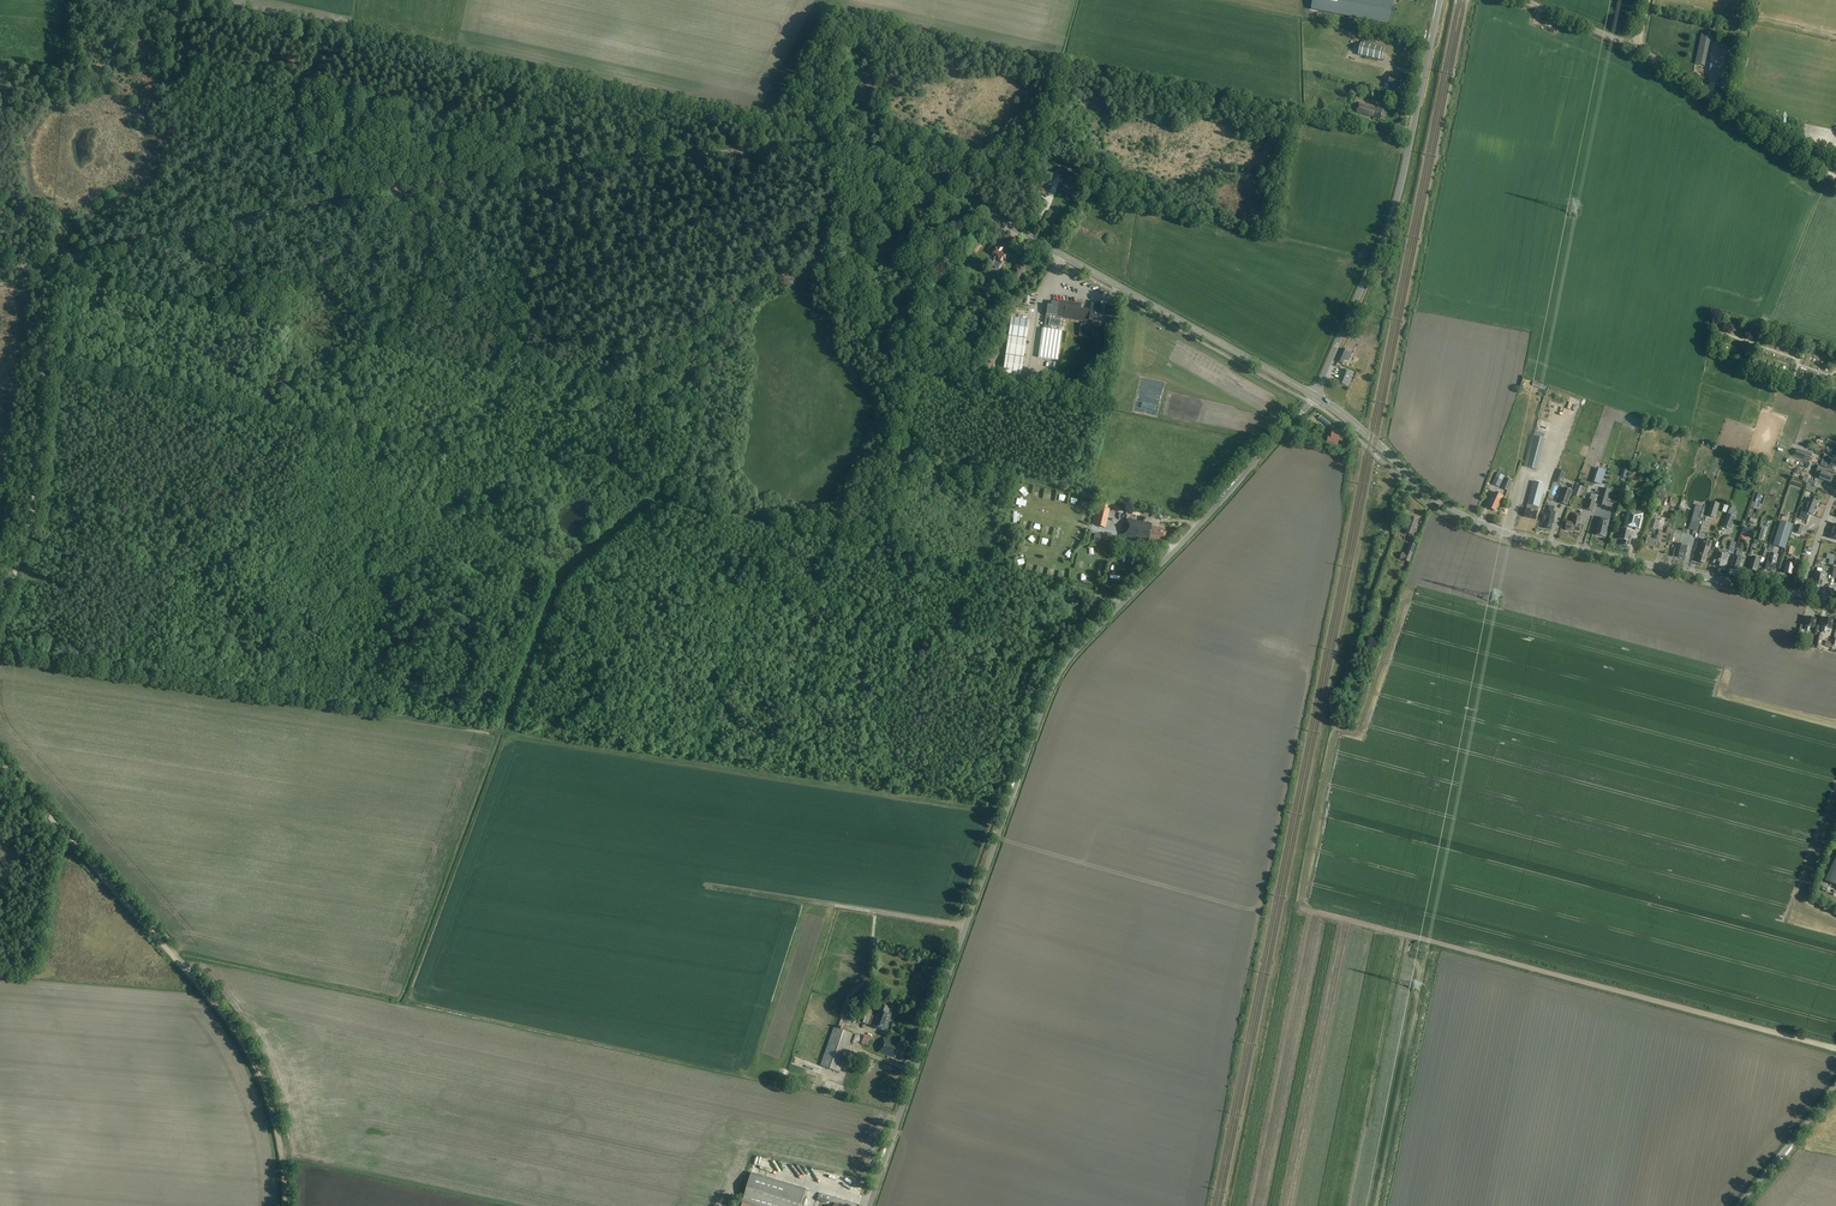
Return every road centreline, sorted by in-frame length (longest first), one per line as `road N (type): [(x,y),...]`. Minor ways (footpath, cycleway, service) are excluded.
road 1 (tertiary): [(1315,396),(917,175),(851,151),(743,153),(420,189),(0,272)]
road 2 (unclassified): [(869,1205),(1053,686),(1315,396)]
road 3 (track): [(508,733),(562,587),(659,504),(881,552),(922,376),(1104,416)]
road 4 (track): [(1007,811),(391,714)]
road 5 (track): [(1835,1049),(1301,905)]
road 6 (track): [(286,1205),(277,1131),(232,1026),(0,760)]
road 7 (tertiary): [(1802,595),(1494,529),(1431,496),(1315,396)]
road 8 (track): [(352,30),(768,121),(765,151)]
road 9 (unclassified): [(1315,396),(1395,205),(1441,0)]
road 10 (unclassified): [(1835,181),(1634,46),(1523,0)]
road 11 (track): [(50,262),(31,520)]
road 12 (unclassified): [(1835,1084),(1738,1205)]
road 13 (track): [(834,150),(834,193),(808,283)]

